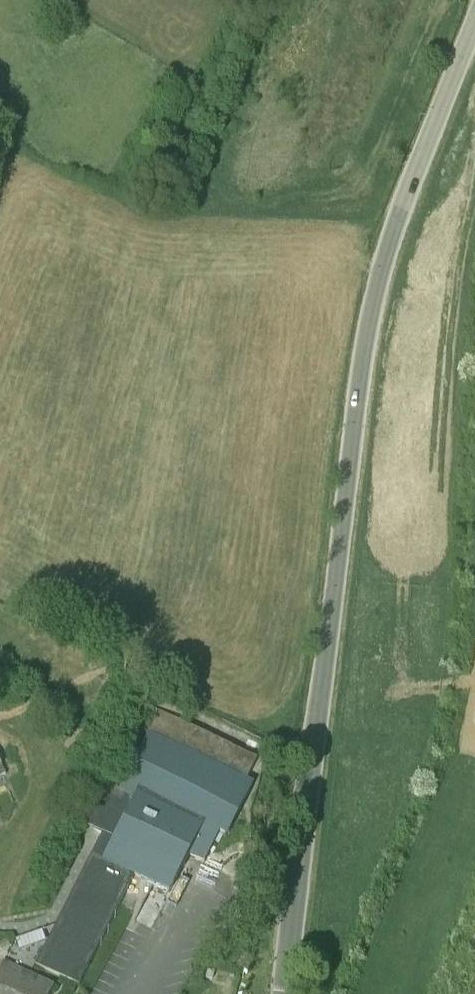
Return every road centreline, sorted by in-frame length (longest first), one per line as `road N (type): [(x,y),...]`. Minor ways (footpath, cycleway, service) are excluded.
road 1 (unclassified): [(284,993),(376,278),(474,18)]

